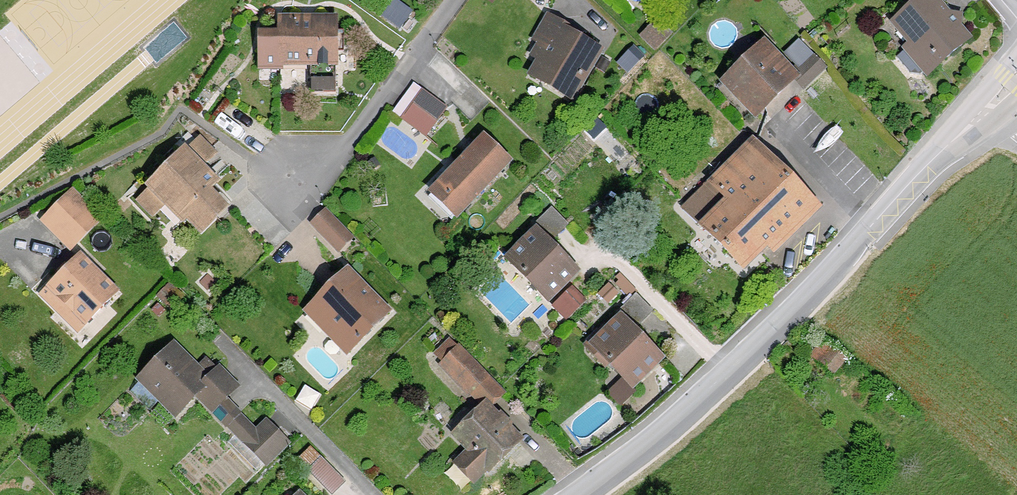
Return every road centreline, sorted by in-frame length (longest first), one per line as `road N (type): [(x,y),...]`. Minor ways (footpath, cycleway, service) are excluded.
road 1 (tertiary): [(1016,74),(729,371),(578,494)]

